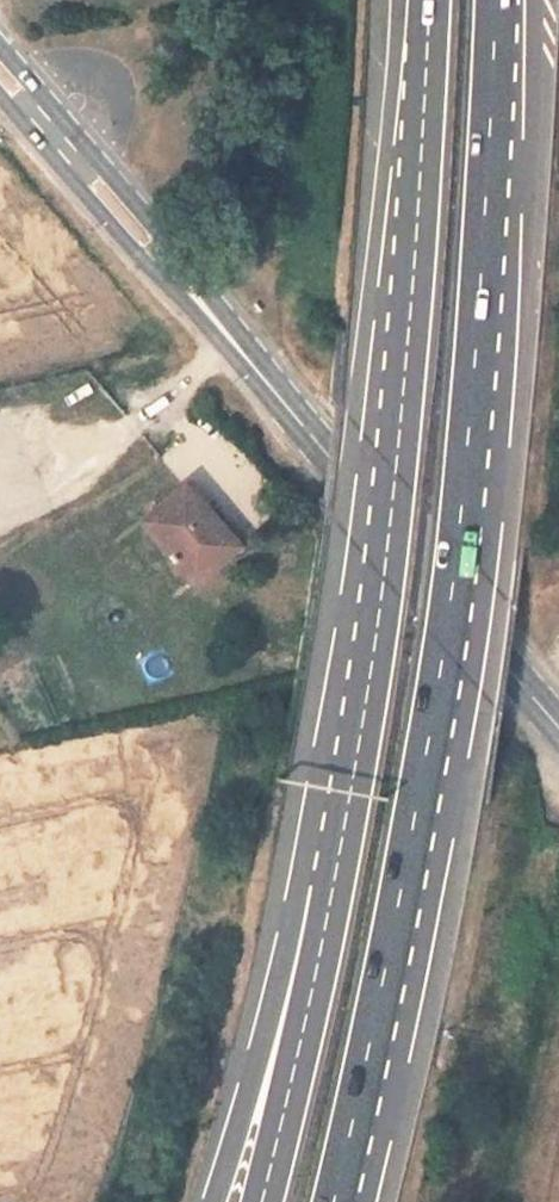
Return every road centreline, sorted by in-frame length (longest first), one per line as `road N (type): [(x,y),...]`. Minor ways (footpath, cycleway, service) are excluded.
road 1 (motorway): [(334,1201),(449,650),(497,0)]
road 2 (primary): [(0,77),(558,725)]
road 3 (motorway): [(387,576),(279,1005),(213,1201)]
road 4 (motorway): [(387,576),(261,1201)]
road 5 (motorway): [(427,0),(387,576)]

